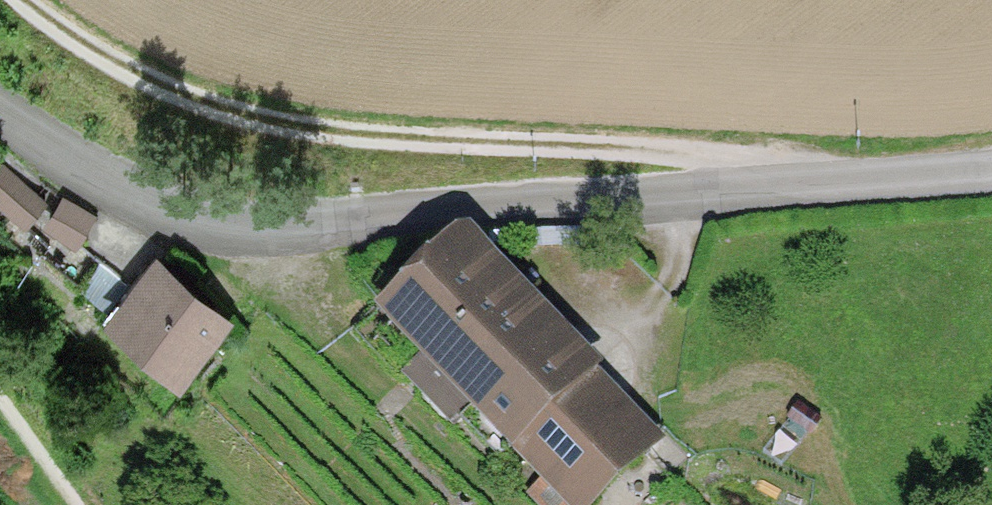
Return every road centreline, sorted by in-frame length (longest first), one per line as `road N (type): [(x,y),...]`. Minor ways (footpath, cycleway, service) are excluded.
road 1 (residential): [(0,112),(109,169),(258,210),(431,207),(991,165)]
road 2 (track): [(21,0),(150,88),(300,128),(681,151),(759,184)]

